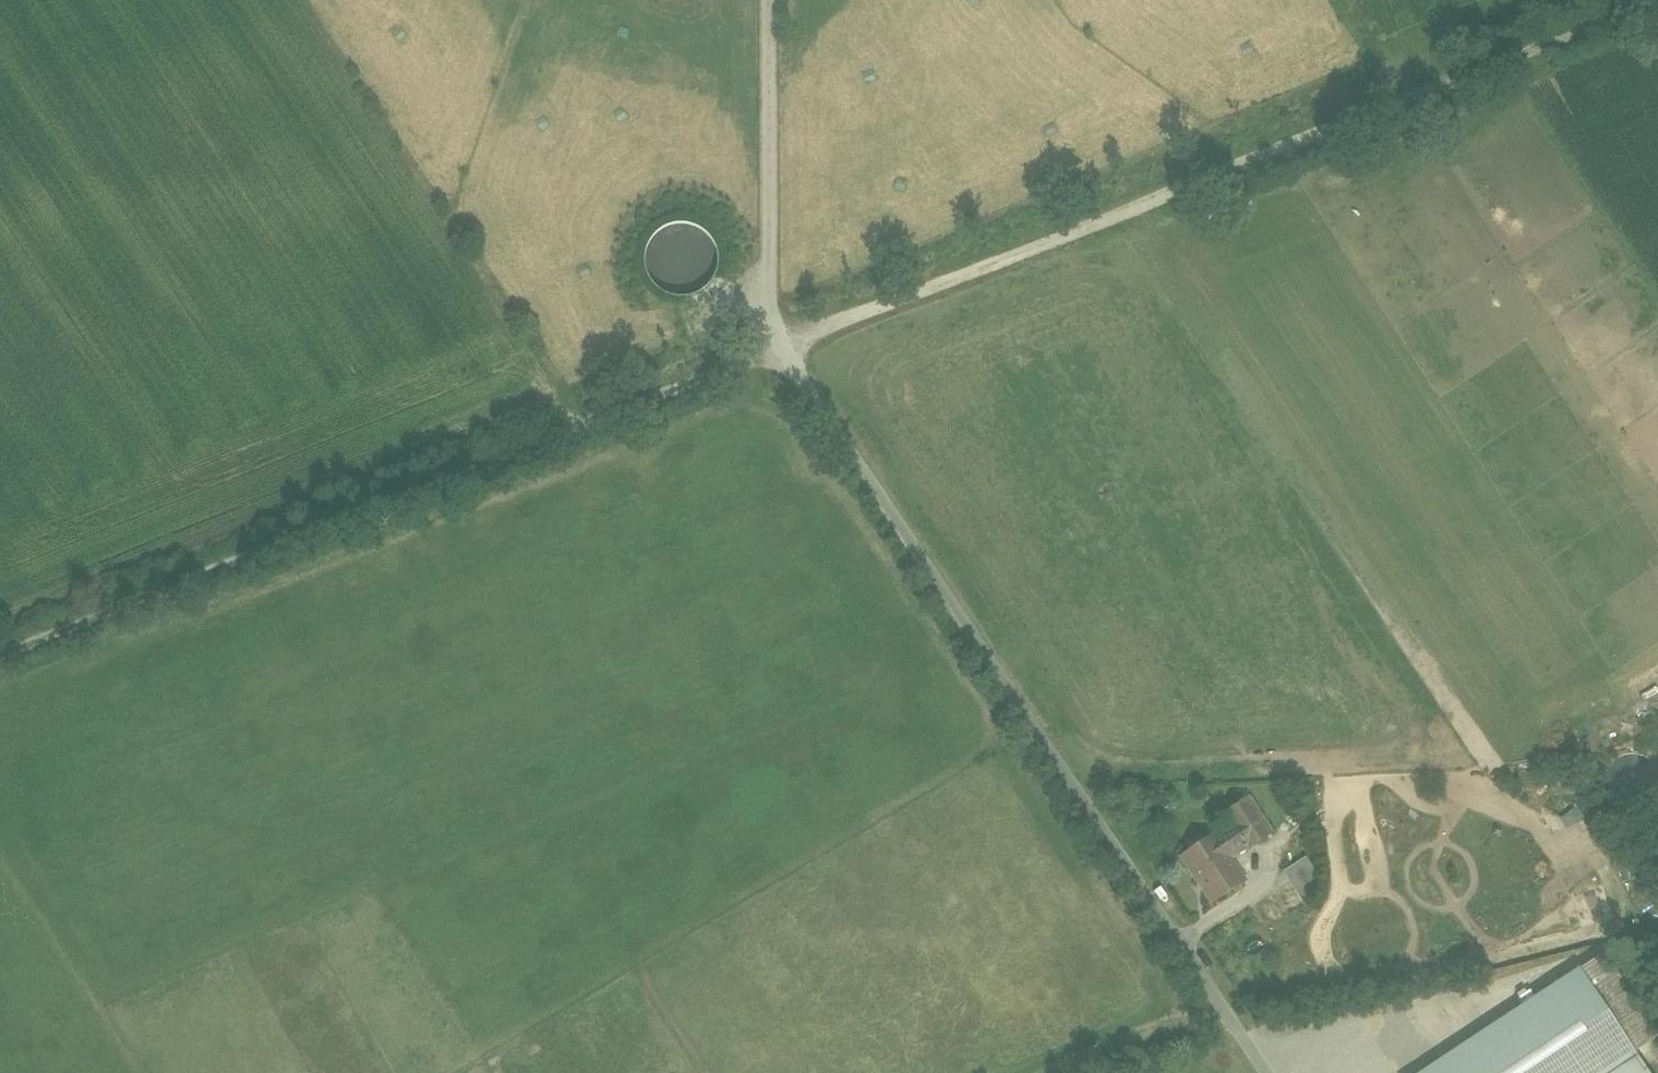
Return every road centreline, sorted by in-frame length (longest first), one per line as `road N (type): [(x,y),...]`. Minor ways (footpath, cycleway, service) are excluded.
road 1 (track): [(0,658),(1657,0)]
road 2 (residential): [(766,0),(774,335),(1257,1072)]
road 3 (track): [(1217,1012),(1065,1072)]

